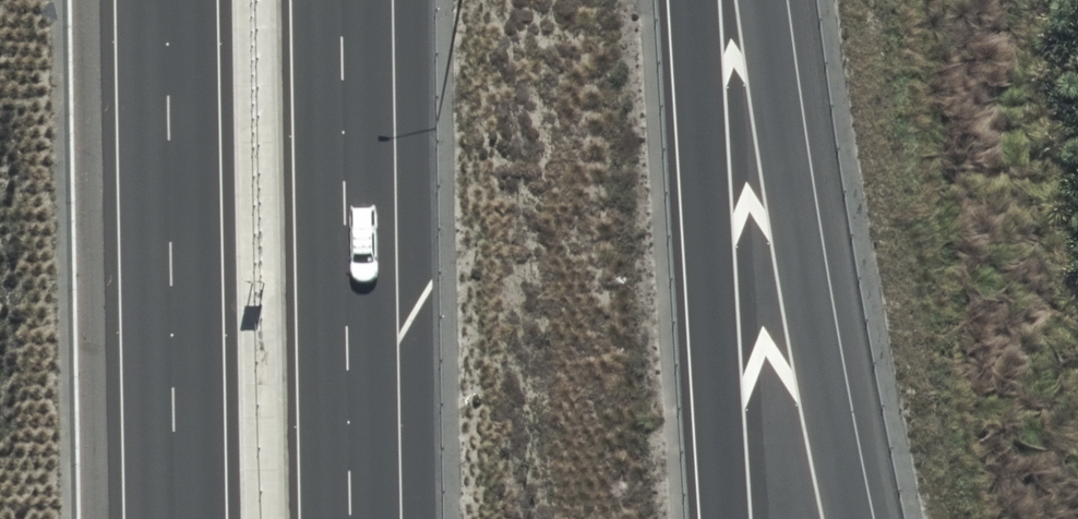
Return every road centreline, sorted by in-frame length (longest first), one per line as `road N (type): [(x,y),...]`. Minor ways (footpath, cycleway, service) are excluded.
road 1 (motorway): [(769,0),(801,244),(853,518)]
road 2 (motorway): [(694,0),(727,518)]
road 3 (motorway): [(341,0),(347,518)]
road 4 (motorway): [(170,518),(165,0)]

